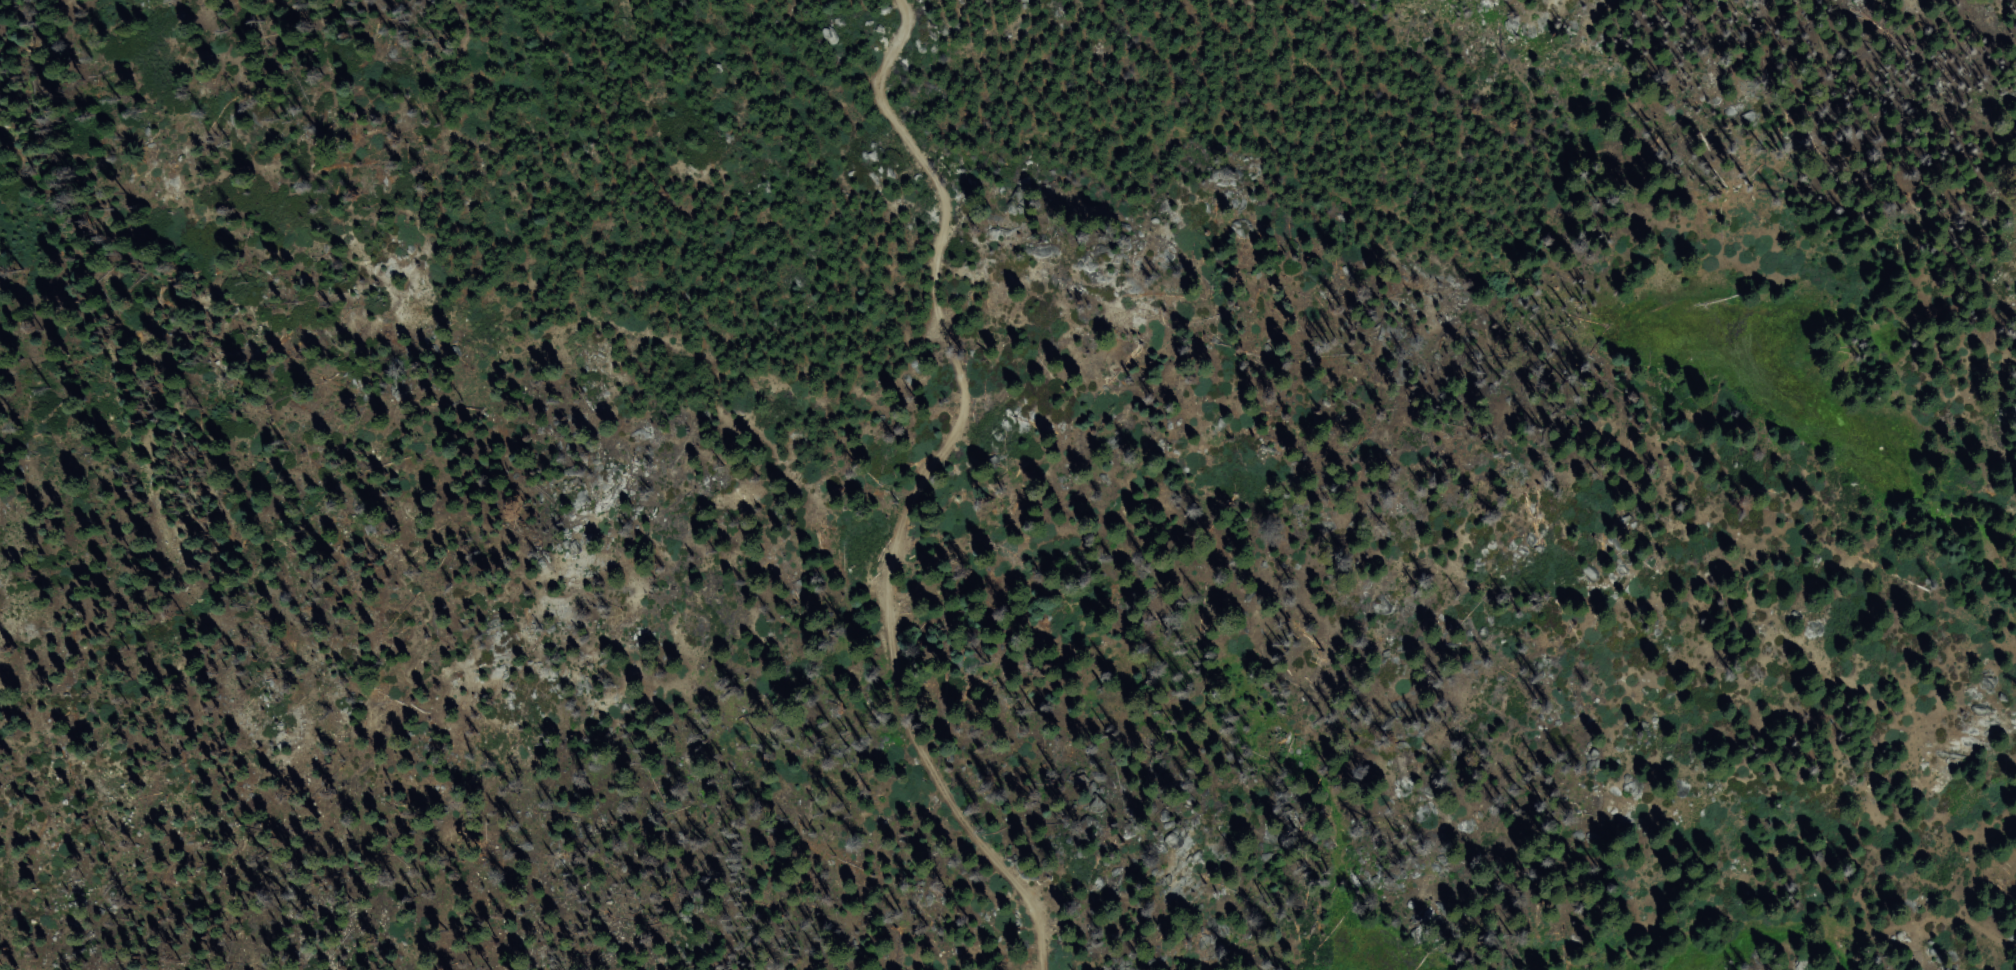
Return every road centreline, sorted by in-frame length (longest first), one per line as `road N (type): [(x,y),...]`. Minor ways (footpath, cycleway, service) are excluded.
road 1 (track): [(890,0),(895,41),(879,78),(880,102),(942,200),(933,296),(964,403),(891,548),(889,661),(926,766),(960,823),(1030,908),(1043,969)]

